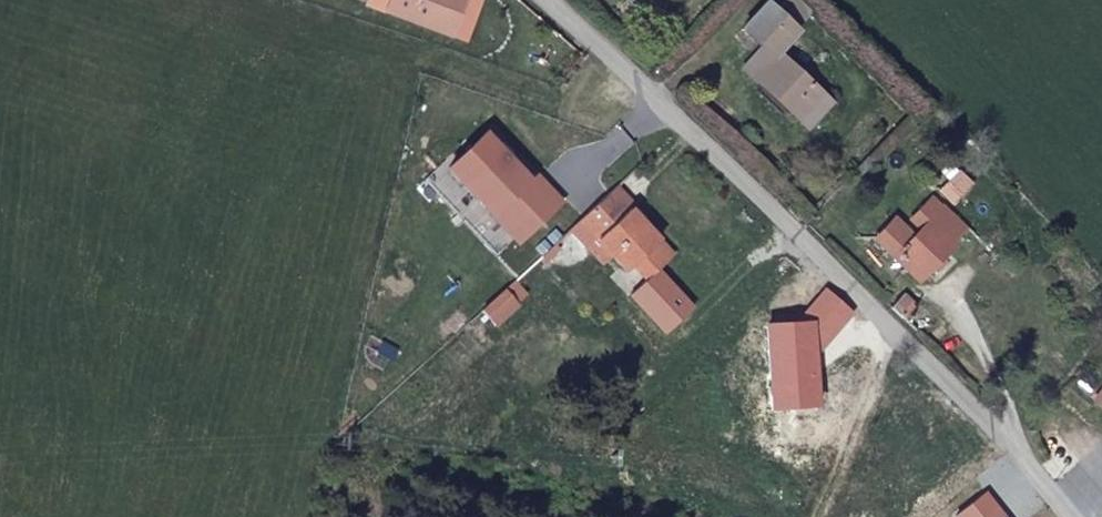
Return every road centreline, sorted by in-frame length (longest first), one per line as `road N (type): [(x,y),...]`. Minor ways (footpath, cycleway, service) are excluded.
road 1 (residential): [(546,0),(613,53),(788,224),(1074,516)]

